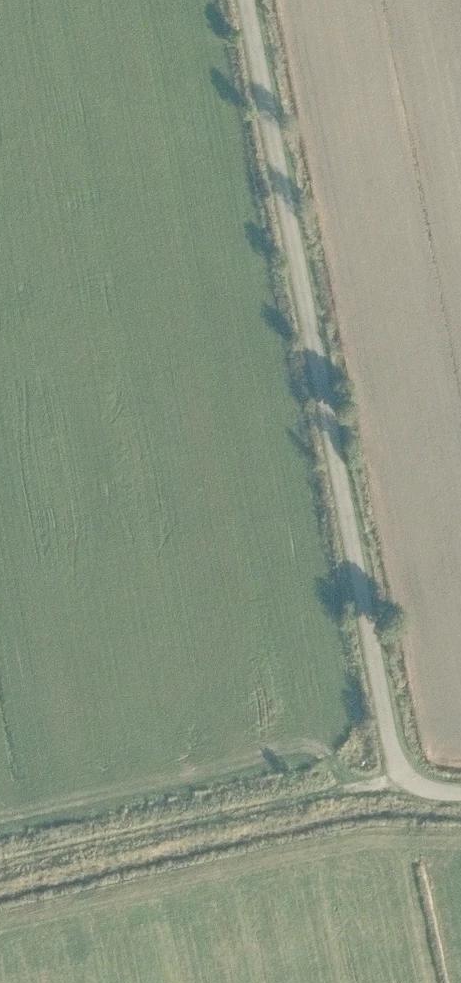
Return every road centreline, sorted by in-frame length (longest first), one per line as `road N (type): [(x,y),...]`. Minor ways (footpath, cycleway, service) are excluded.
road 1 (track): [(396,774),(375,717),(239,0)]
road 2 (track): [(396,774),(0,860)]

